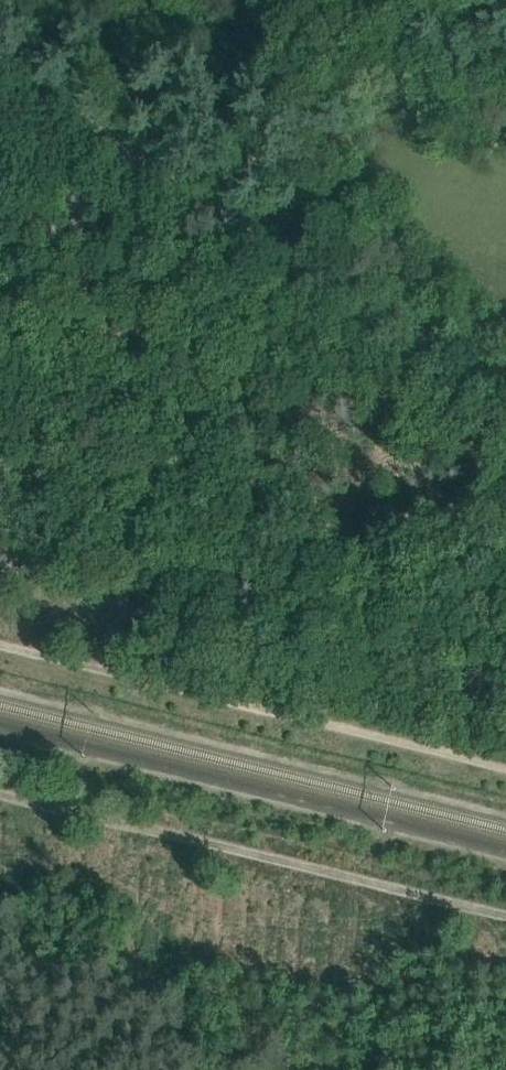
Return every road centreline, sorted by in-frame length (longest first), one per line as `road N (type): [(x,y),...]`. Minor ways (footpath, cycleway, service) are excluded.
road 1 (track): [(0,644),(505,771)]
road 2 (track): [(505,897),(0,776)]

